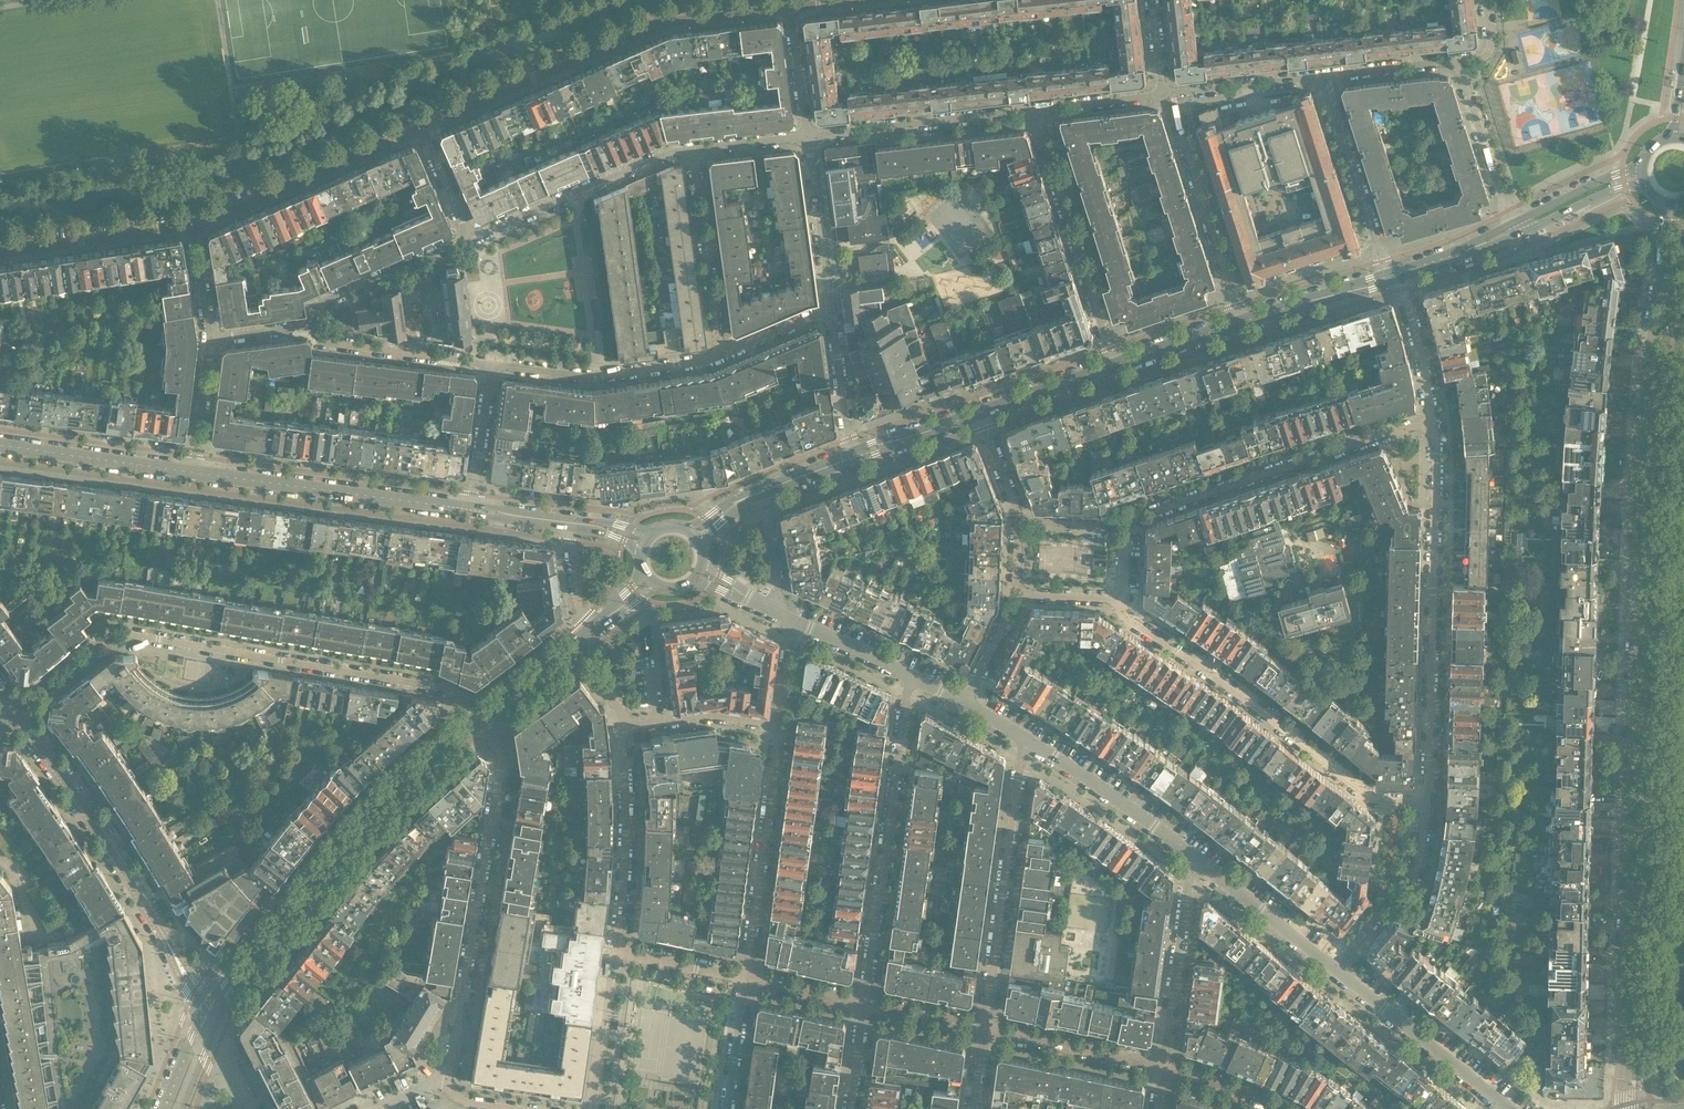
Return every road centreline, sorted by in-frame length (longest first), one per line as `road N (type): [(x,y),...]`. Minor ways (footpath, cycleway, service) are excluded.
road 1 (residential): [(1623,1108),(1642,478),(1663,265)]
road 2 (residential): [(478,717),(431,685),(111,630),(12,709)]
road 3 (residential): [(1122,598),(1126,527),(1138,516),(1432,420)]
road 4 (residential): [(422,129),(669,23),(790,10)]
road 5 (residential): [(1427,801),(1366,795),(1123,616),(1122,598)]
road 6 (residential): [(1427,801),(1432,420)]
road 7 (residential): [(449,1072),(502,753),(478,717)]
road 8 (residential): [(12,709),(99,827),(205,1009)]
road 9 (residential): [(745,977),(640,956),(619,942),(628,727)]
road 10 (residential): [(864,1003),(909,674)]
road 11 (tertiary): [(267,937),(358,824),(478,717)]
road 12 (residential): [(1025,739),(984,1028)]
road 13 (secondary): [(196,472),(473,510)]
road 14 (residential): [(1115,365),(1034,112)]
road 15 (residential): [(779,725),(745,977)]
road 16 (residential): [(189,227),(422,129)]
road 17 (residential): [(469,238),(693,147)]
road 18 (residential): [(1168,94),(1242,322)]
road 19 (residential): [(489,363),(600,377),(720,355)]
road 20 (residential): [(1034,112),(807,134)]
road 21 (residential): [(1510,1108),(1335,968)]
road 22 (residential): [(1163,1065),(1197,857)]
road 23 (residential): [(720,355),(693,147)]
road 24 (residential): [(1393,274),(1327,76)]
road 25 (residential): [(1197,857),(1025,739)]
road 26 (residential): [(1335,968),(1413,881),(1427,801)]
road 27 (secondary): [(0,446),(196,472)]
road 28 (residential): [(0,255),(189,227)]
road 29 (residential): [(489,363),(320,341),(319,321)]
road 30 (residential): [(980,412),(1016,511),(1018,596)]
road 31 (residential): [(319,321),(320,298),(469,238)]
road 32 (residential): [(1163,1065),(984,1028)]
road 33 (residential): [(807,134),(832,310)]
road 34 (residential): [(1335,968),(1197,857)]
road 35 (residential): [(1459,61),(1512,222)]
road 36 (residential): [(1327,76),(1168,94)]
road 37 (secondary): [(1242,322),(1393,274)]
road 38 (residential): [(1432,420),(1420,351),(1393,274)]
road 39 (residential): [(832,310),(856,457)]
road 40 (residential): [(473,510),(489,363)]
road 41 (secondary): [(980,412),(1115,365)]
road 42 (secondary): [(1643,165),(1512,222)]
road 43 (secondary): [(1517,235),(1645,182)]
road 44 (residential): [(209,335),(196,472)]
road 45 (residential): [(1034,112),(1168,94)]
road 46 (secondary): [(1115,365),(1242,322)]
road 47 (residential): [(1327,76),(1459,61)]
road 48 (residential): [(728,1108),(745,977)]
road 49 (secondary): [(856,457),(980,412)]
road 50 (residential): [(909,674),(791,617)]
road 51 (tertiary): [(478,717),(578,639)]
road 52 (residential): [(790,10),(807,134)]
road 53 (residential): [(781,613),(768,490)]
road 54 (residential): [(1278,1108),(1163,1065)]
road 55 (residential): [(984,1028),(864,1003)]
road 56 (residential): [(864,1003),(745,977)]
road 57 (residential): [(659,722),(713,714),(779,725)]
road 58 (residential): [(720,355),(832,310)]

